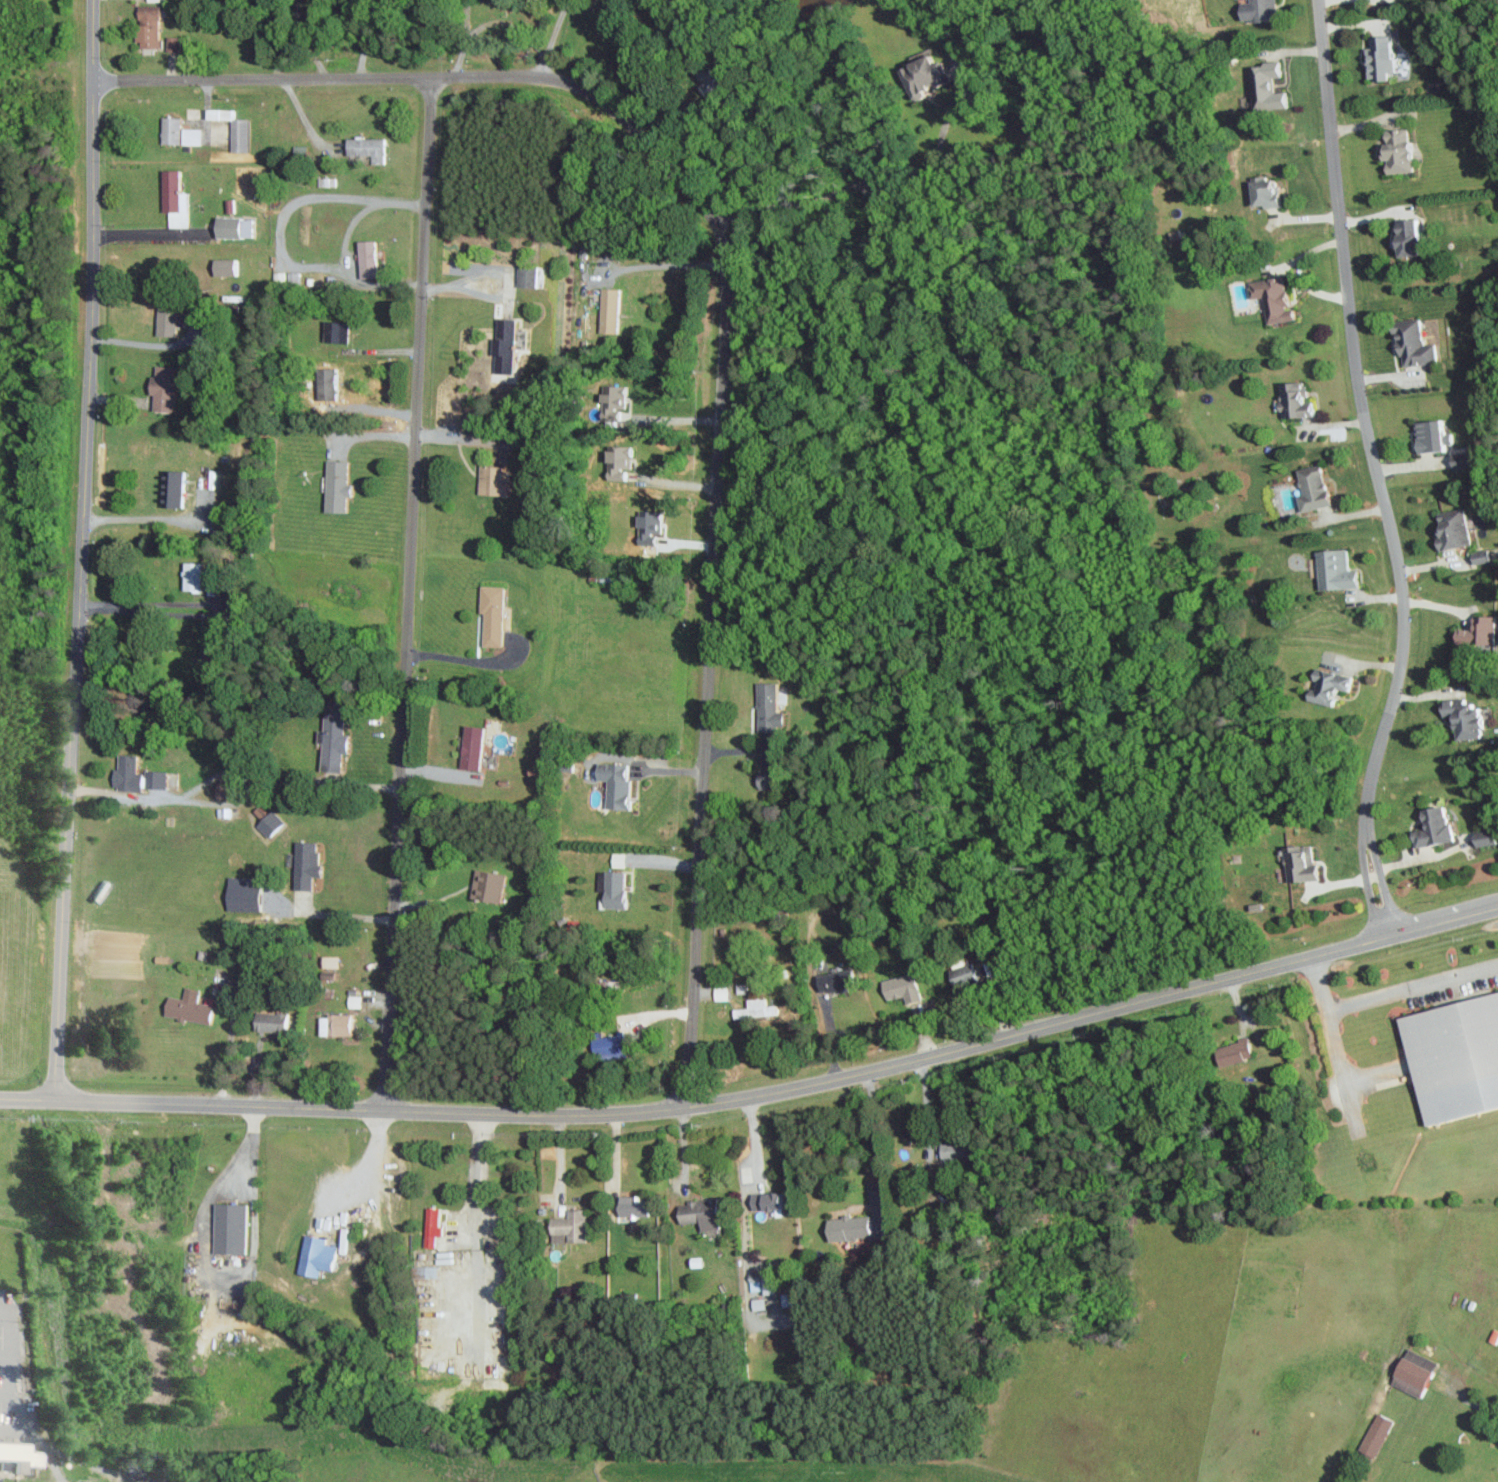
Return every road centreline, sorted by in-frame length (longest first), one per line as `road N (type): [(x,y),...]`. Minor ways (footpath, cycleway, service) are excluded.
road 1 (residential): [(684,1107),(726,263),(713,219),(595,99),(570,87),(458,78),(93,79)]
road 2 (primary): [(0,1098),(561,1115),(684,1107),(867,1072),(1497,907)]
road 3 (residential): [(57,1099),(90,348),(94,0)]
road 4 (residential): [(384,1110),(436,78)]
road 5 (residential): [(1389,936),(1364,844),(1397,692),(1402,586),(1355,350),(1318,0)]

